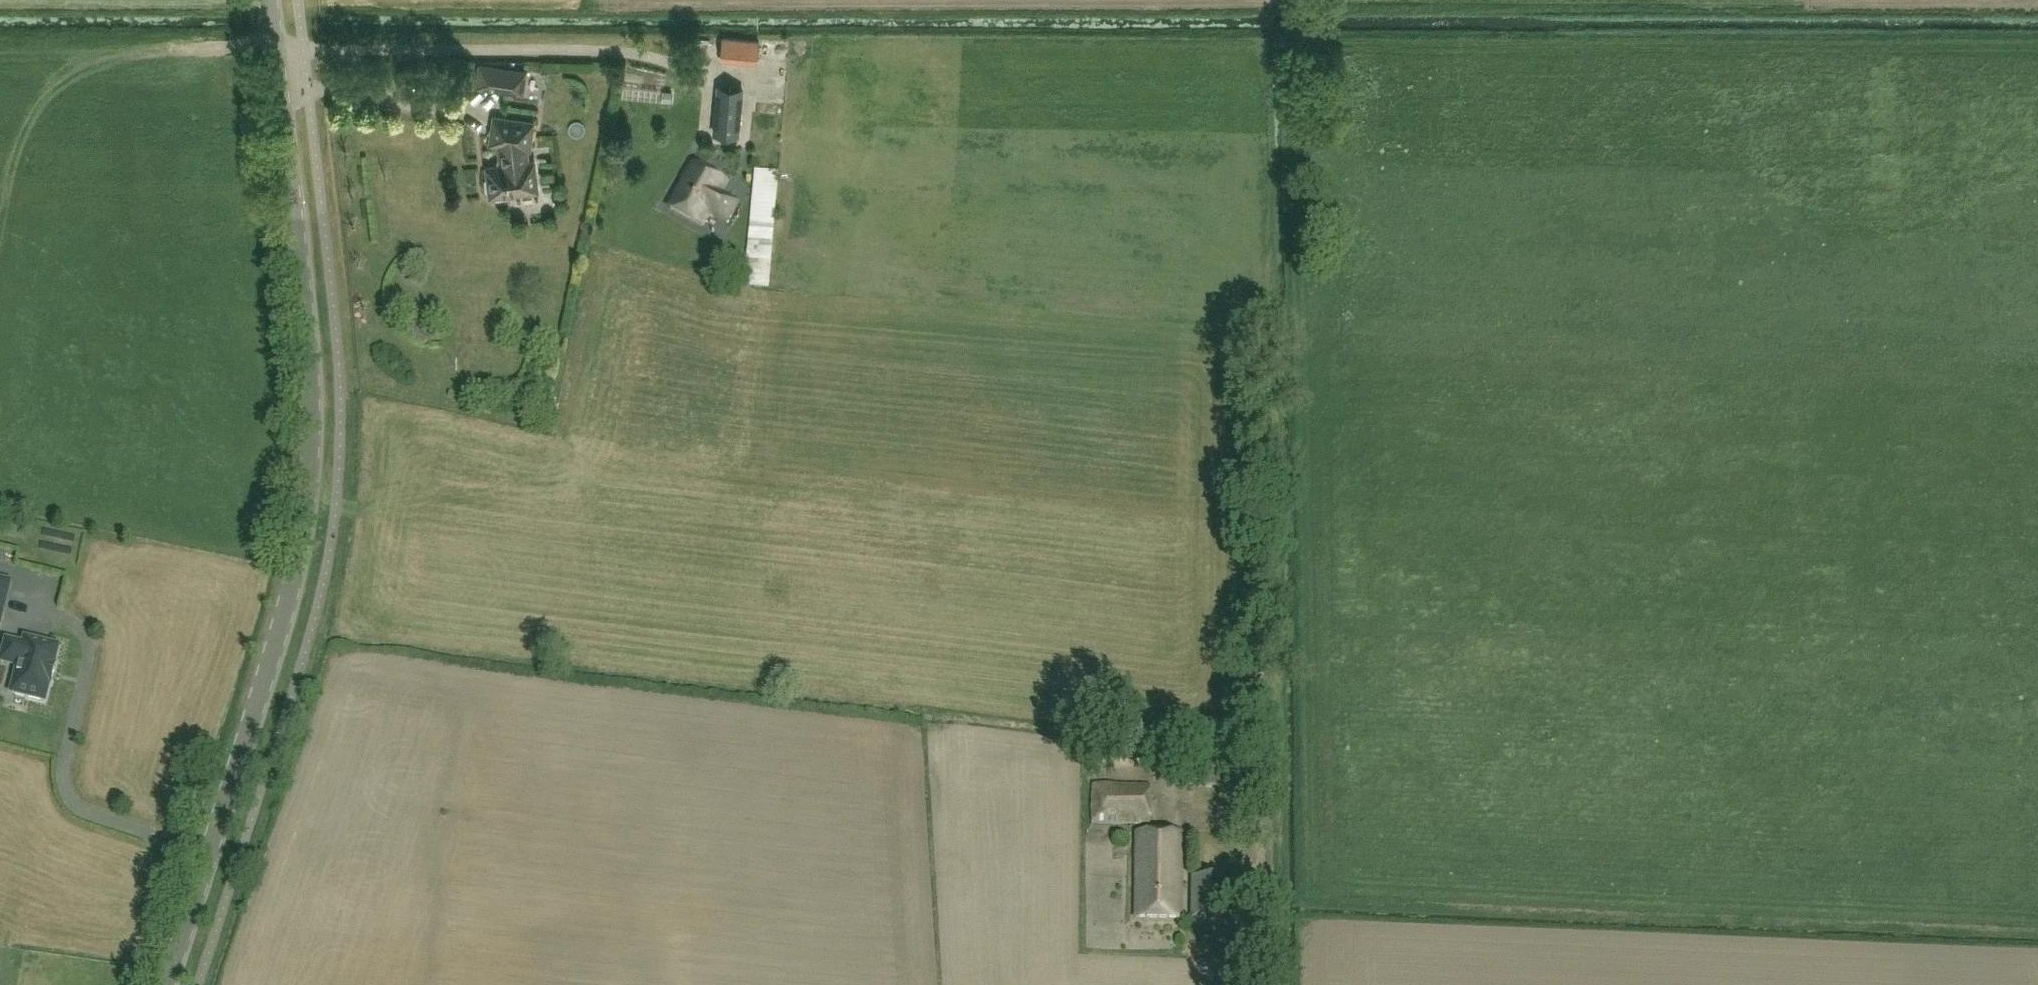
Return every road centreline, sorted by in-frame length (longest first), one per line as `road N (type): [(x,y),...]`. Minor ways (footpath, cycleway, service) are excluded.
road 1 (tertiary): [(167,984),(295,580),(310,489),(311,395),(268,0)]

